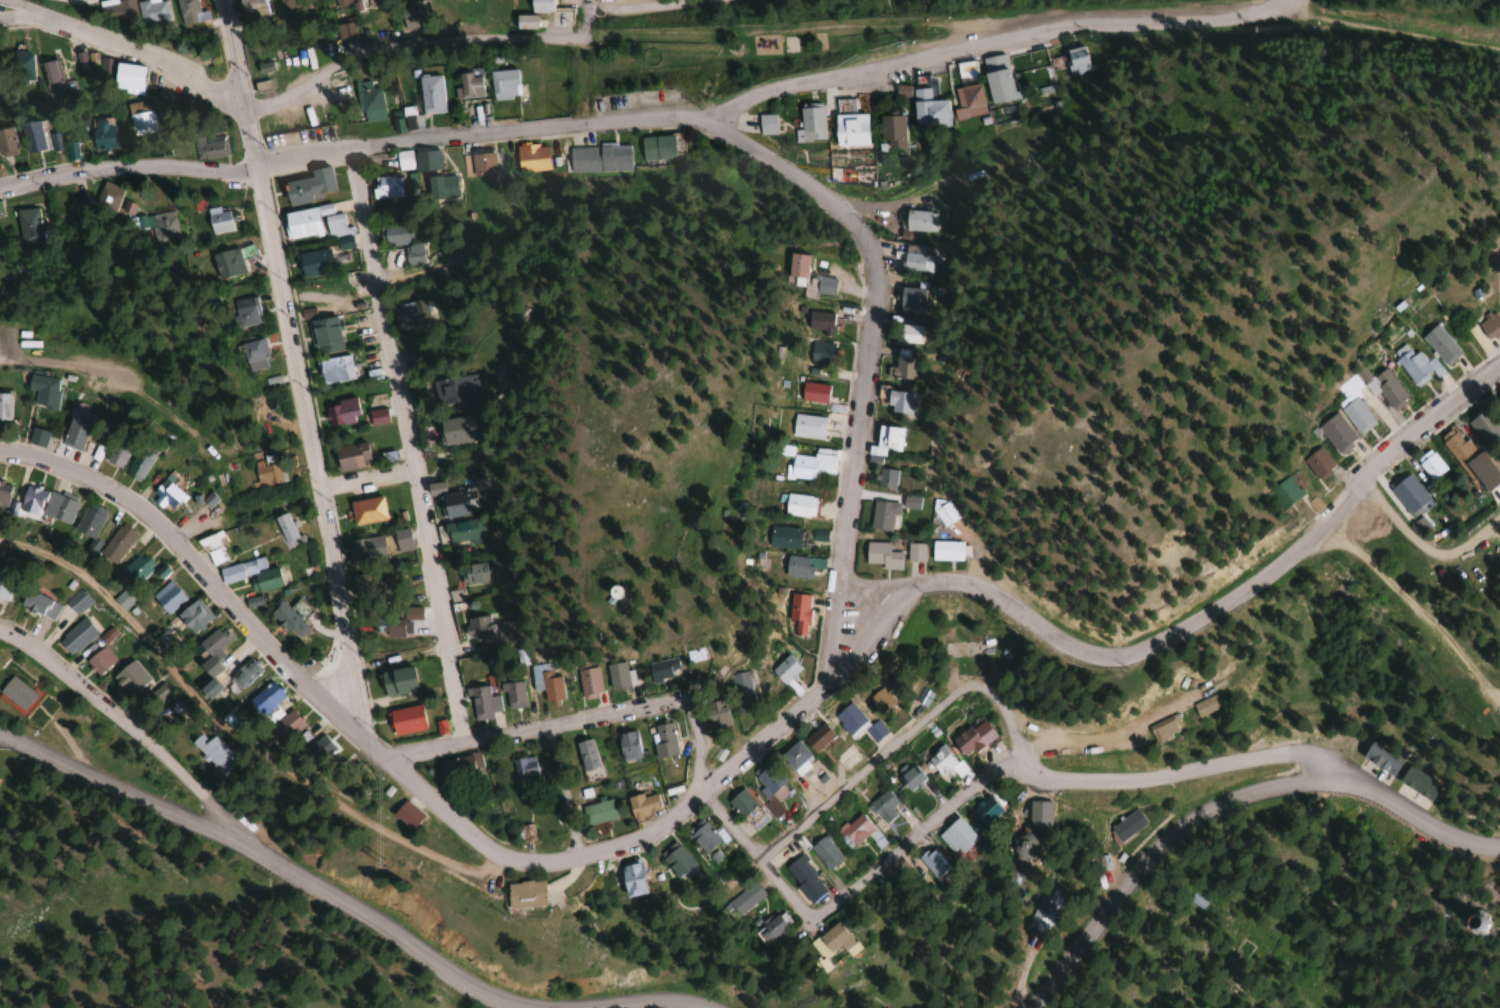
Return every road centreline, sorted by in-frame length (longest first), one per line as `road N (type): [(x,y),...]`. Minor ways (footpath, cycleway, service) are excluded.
road 1 (tertiary): [(0,456),(37,460),(134,504),(379,754),(490,851),(520,861),(635,839),(703,791),(830,678),(908,589),(971,587),(1082,653),(1138,648),(1252,588),(1330,520),(1393,449),(1499,367)]
road 2 (residential): [(0,193),(545,127),(707,119),(794,82),(1020,33),(1242,19),(1283,0)]
road 3 (residential): [(352,729),(319,488),(223,0)]
road 4 (residential): [(830,678),(872,257),(838,207),(707,119)]
road 5 (residential): [(464,740),(350,150)]
road 6 (residential): [(810,922),(999,765),(1023,762),(1066,782),(1121,783),(1297,754),(1333,782)]
road 7 (residential): [(1024,1007),(1160,845),(1198,813),(1248,791),(1333,782),(1376,791),(1482,843),(1499,843)]
road 8 (residential): [(208,804),(242,840),(494,993),(564,1007),(708,1007)]
road 9 (residential): [(1023,762),(992,691),(959,689),(758,860)]
road 10 (residential): [(683,698),(379,754)]
road 11 (residential): [(208,804),(59,670),(0,635)]
road 12 (residential): [(683,698),(696,728),(697,783),(810,922)]
road 13 (residential): [(242,840),(0,734)]
road 14 (residential): [(0,20),(114,41),(243,106)]
road 15 (residential): [(1499,693),(1471,677),(1330,520)]
road 16 (residential): [(586,5),(720,0)]

